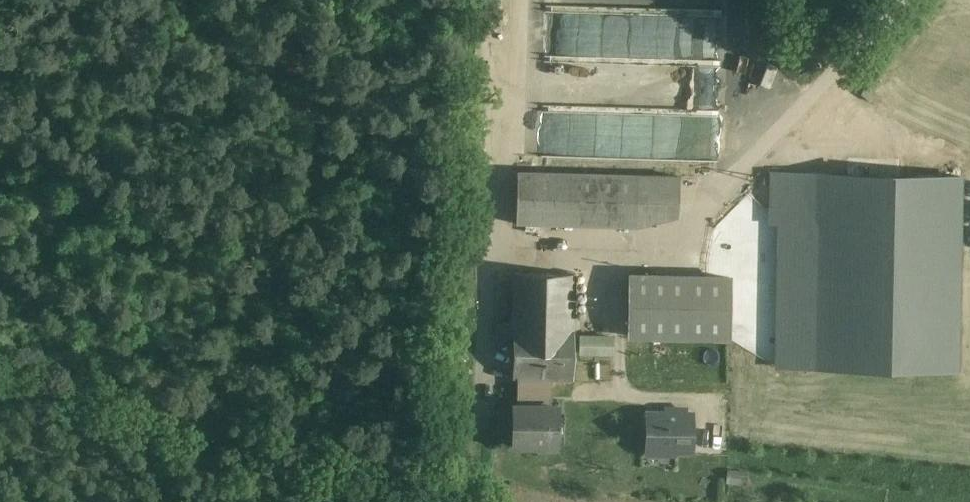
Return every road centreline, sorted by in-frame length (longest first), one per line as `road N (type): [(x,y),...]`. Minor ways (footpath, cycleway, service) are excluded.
road 1 (track): [(450,501),(496,53)]
road 2 (track): [(321,0),(496,53)]

